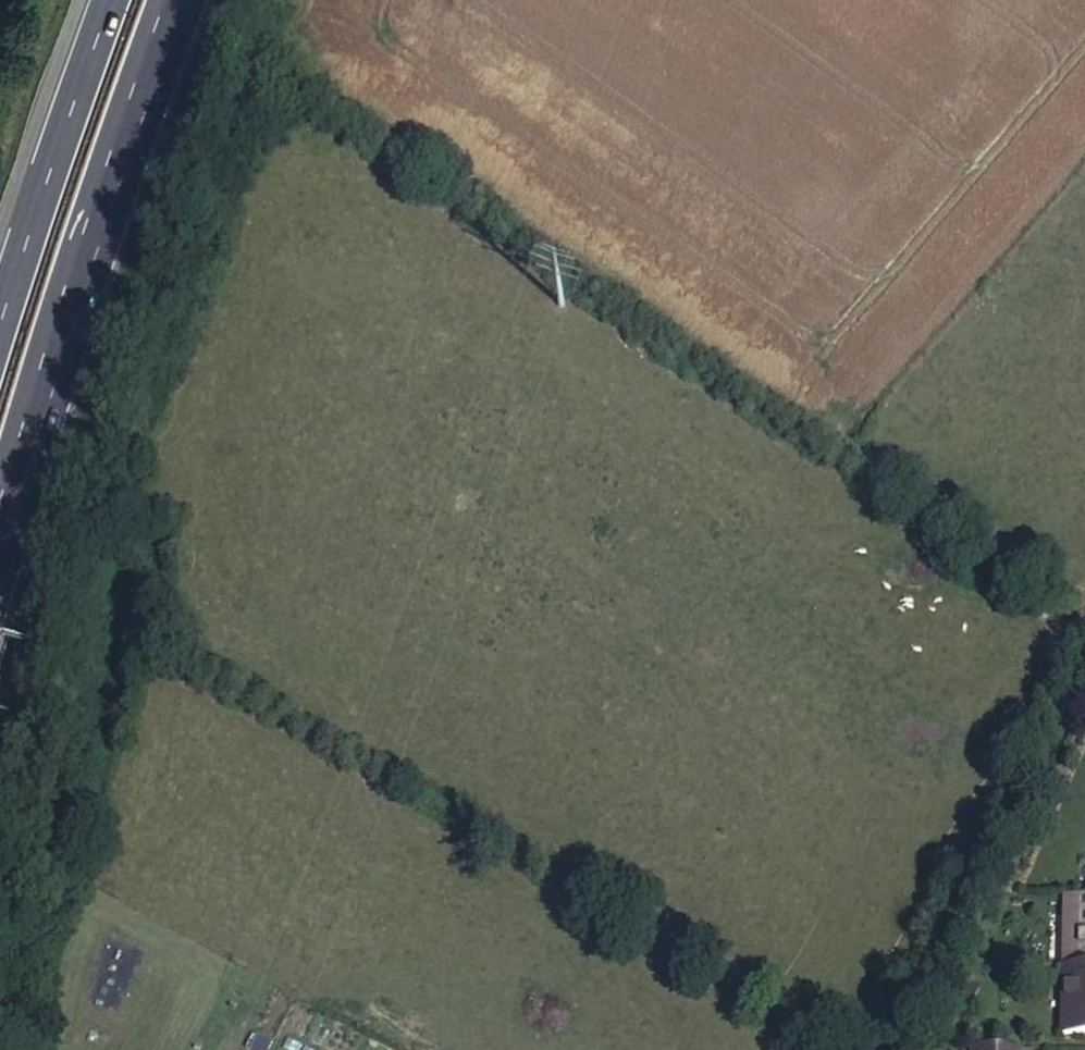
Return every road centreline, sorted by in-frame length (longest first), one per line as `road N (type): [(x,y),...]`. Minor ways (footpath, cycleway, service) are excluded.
road 1 (trunk): [(0,547),(97,231),(180,0)]
road 2 (trunk): [(115,0),(0,340)]

